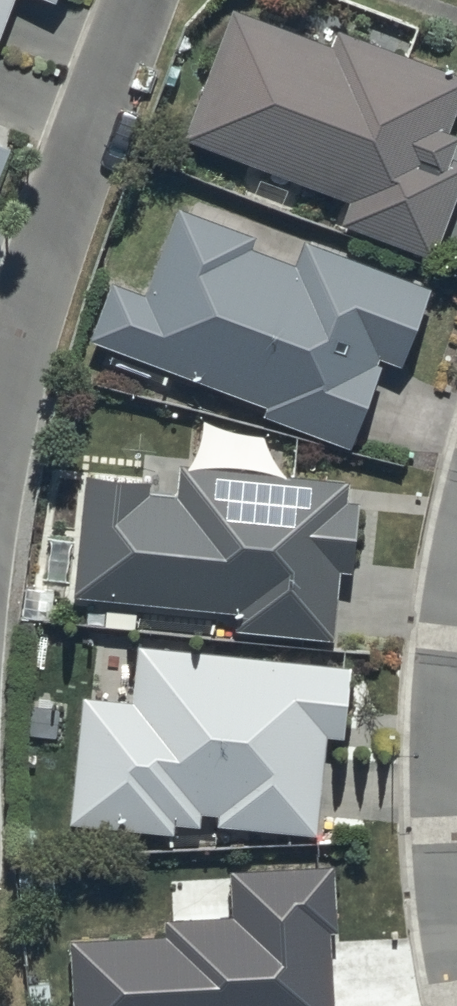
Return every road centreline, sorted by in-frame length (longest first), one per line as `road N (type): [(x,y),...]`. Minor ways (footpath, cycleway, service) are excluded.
road 1 (residential): [(140,0),(47,257),(0,425)]
road 2 (residential): [(456,908),(450,746),(456,673)]

